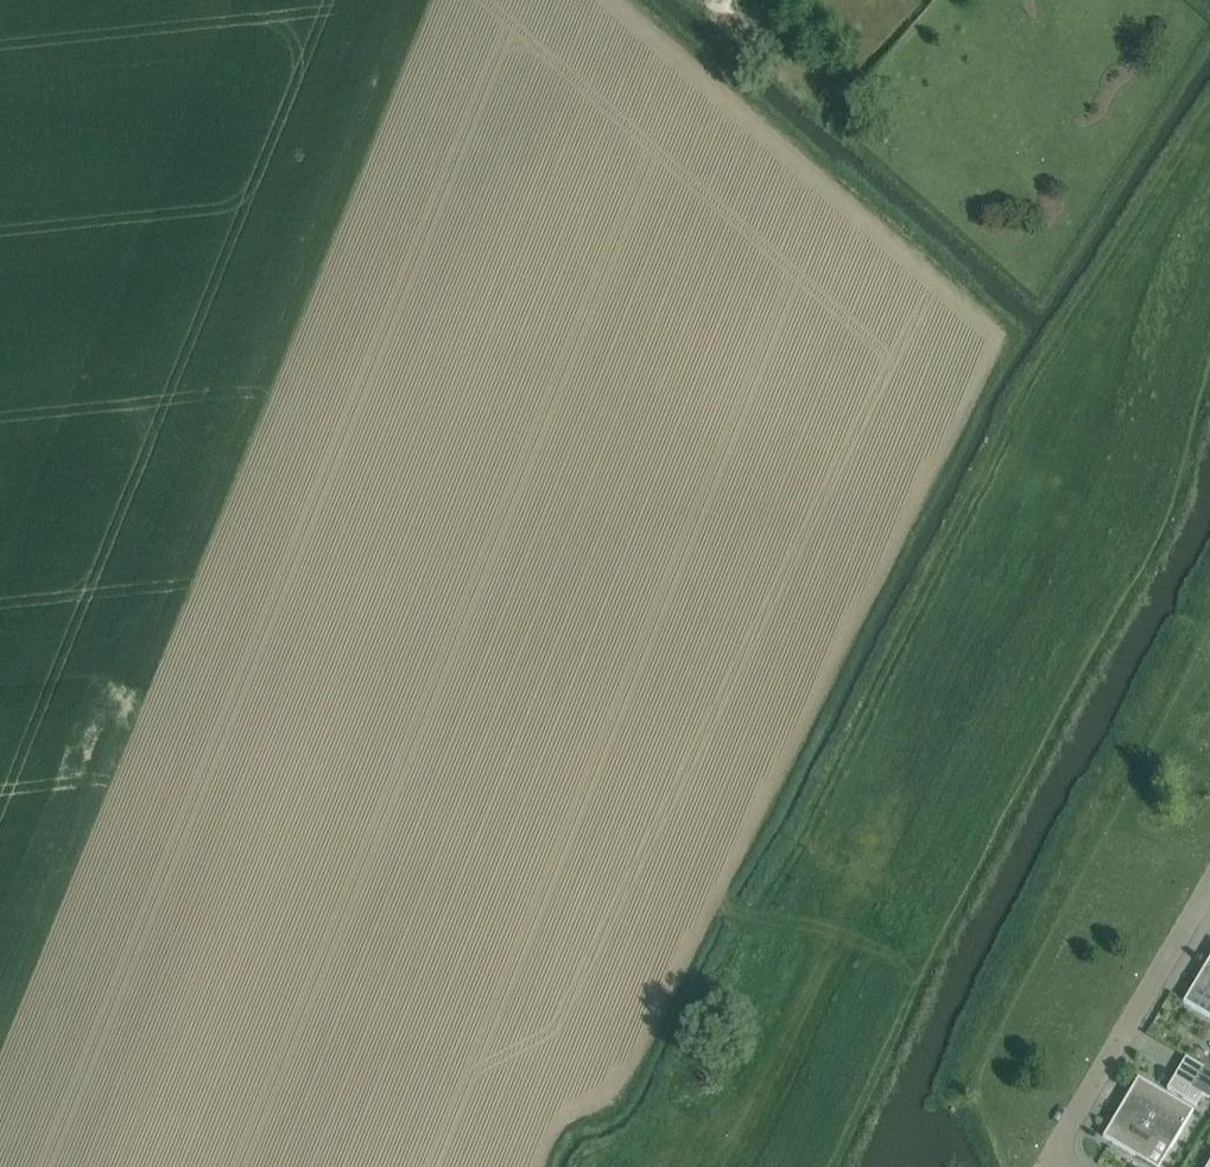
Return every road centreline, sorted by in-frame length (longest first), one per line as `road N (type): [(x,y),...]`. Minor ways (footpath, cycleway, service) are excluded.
road 1 (track): [(1209,355),(1154,535),(1029,767),(834,1166)]
road 2 (residential): [(1209,882),(1060,1133),(1066,1166)]

